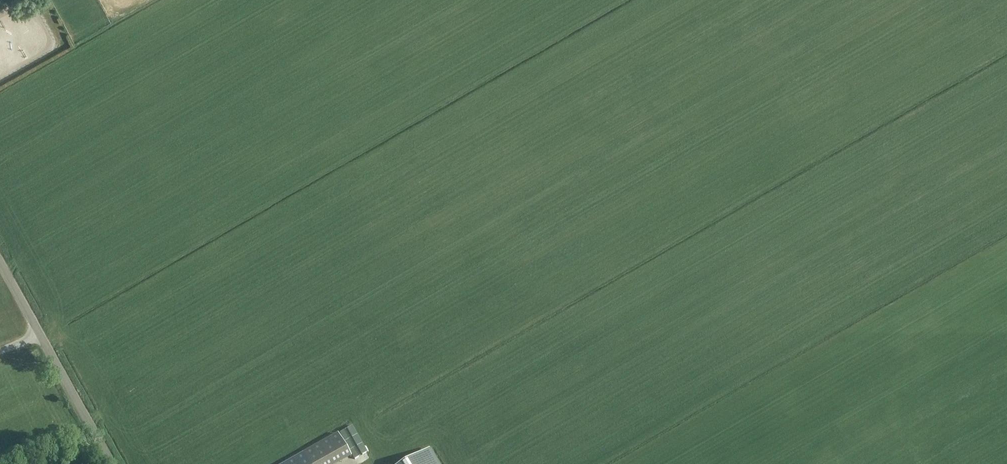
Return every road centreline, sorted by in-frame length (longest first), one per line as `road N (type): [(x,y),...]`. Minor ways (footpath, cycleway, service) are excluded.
road 1 (unclassified): [(110,463),(0,265)]

